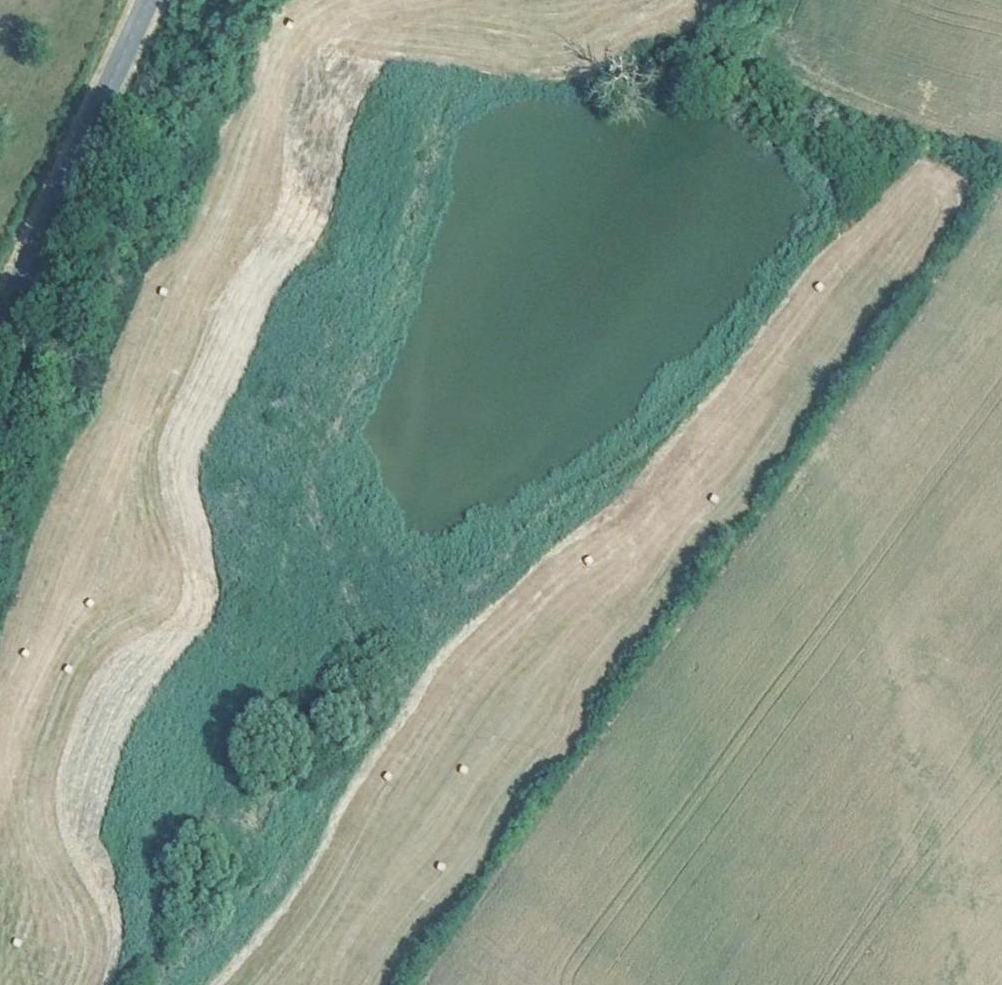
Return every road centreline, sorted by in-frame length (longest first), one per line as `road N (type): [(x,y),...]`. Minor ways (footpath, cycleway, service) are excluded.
road 1 (tertiary): [(0,325),(147,0)]

